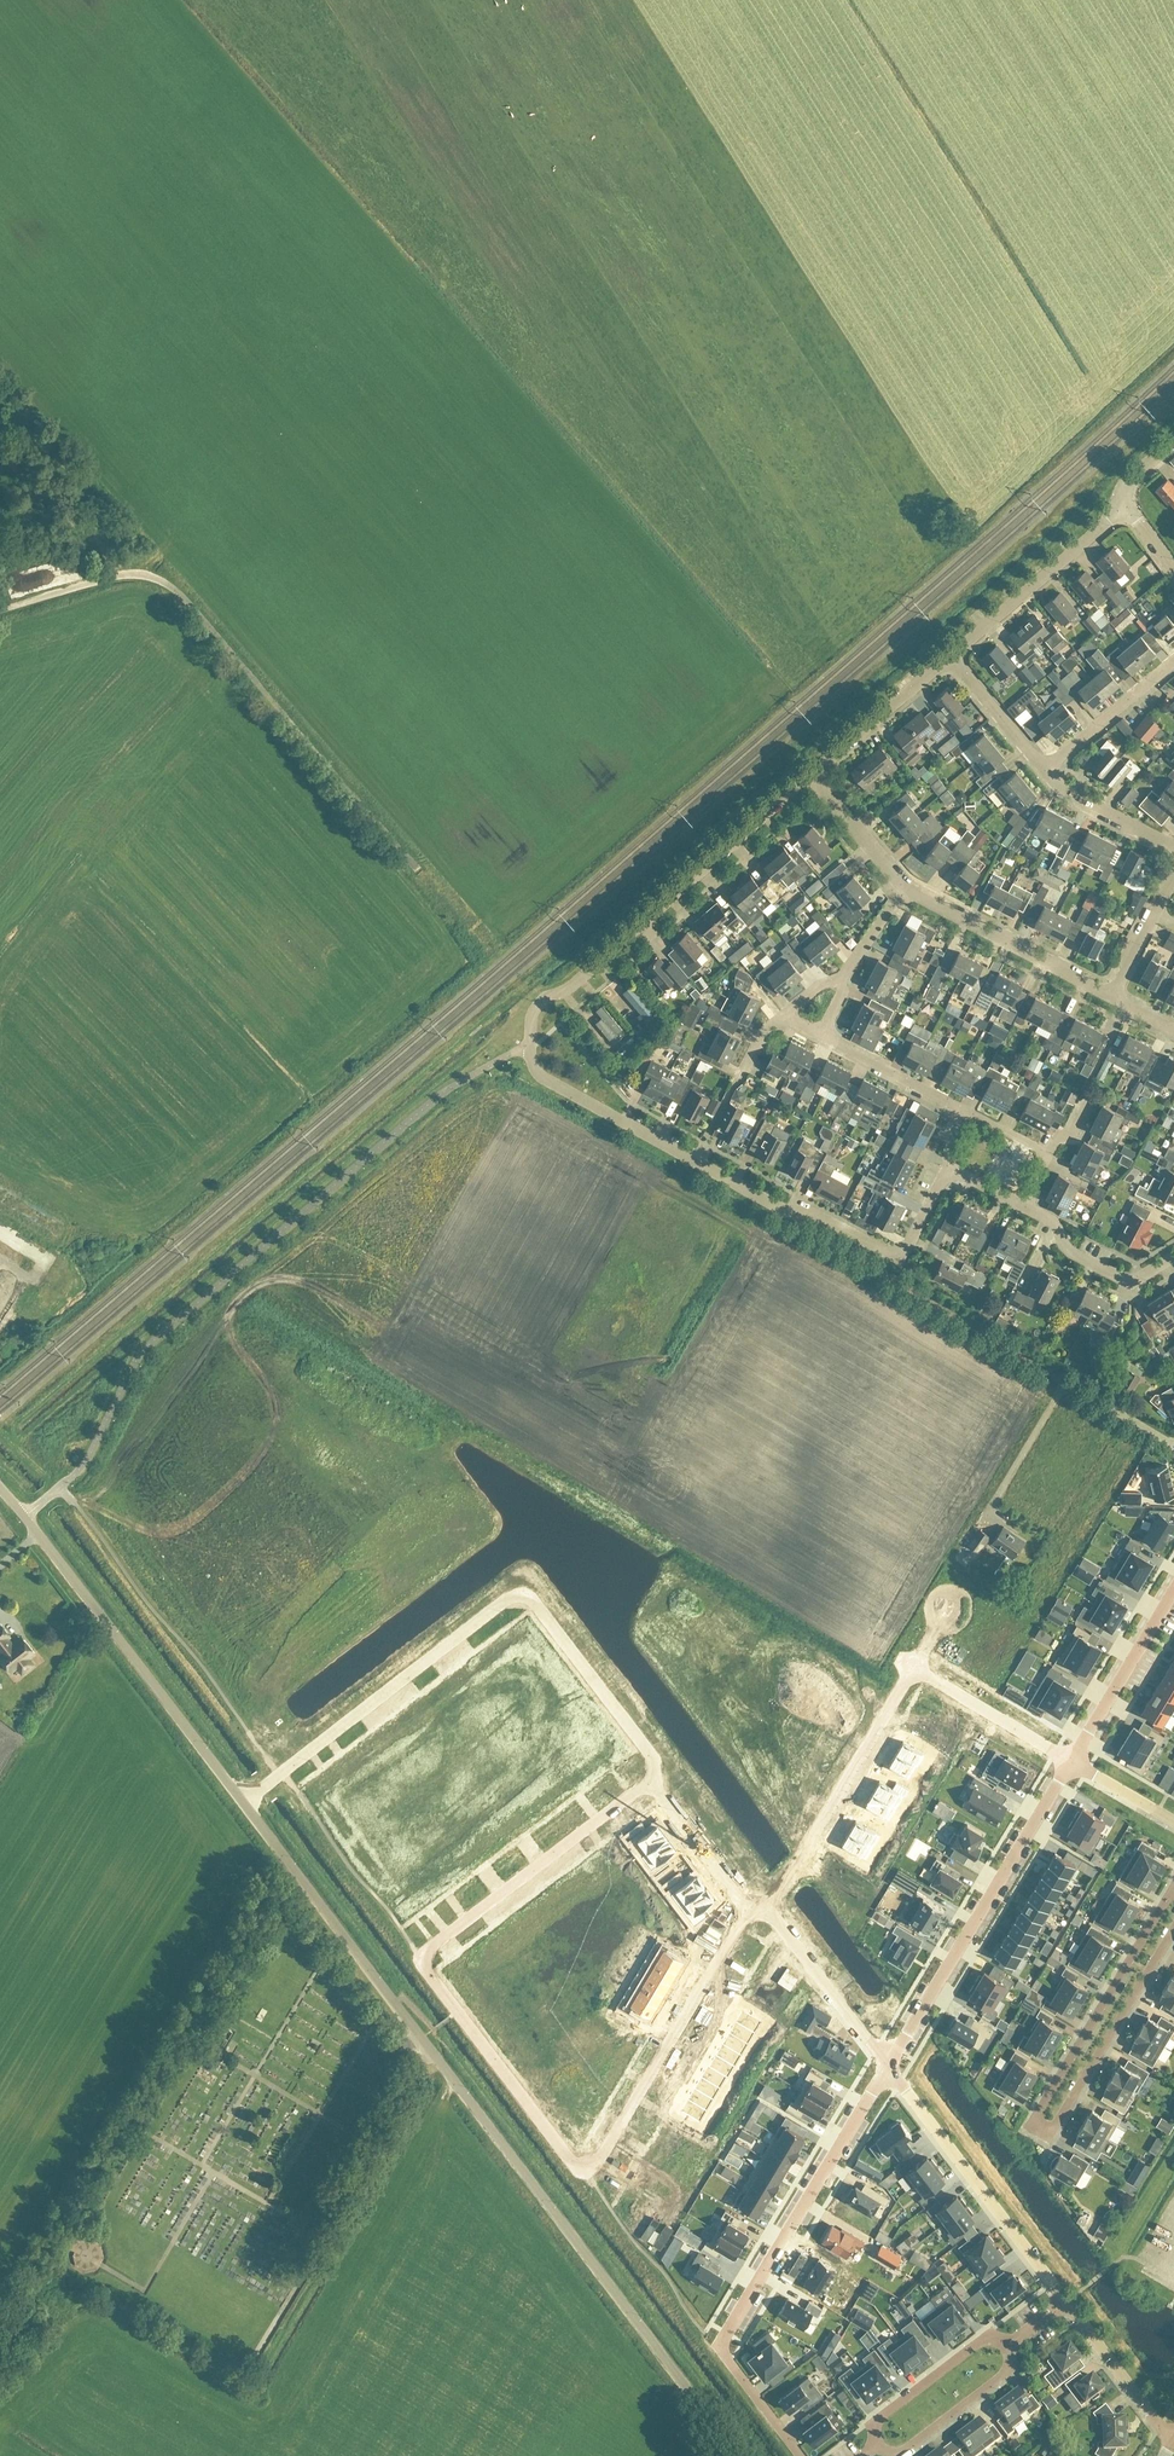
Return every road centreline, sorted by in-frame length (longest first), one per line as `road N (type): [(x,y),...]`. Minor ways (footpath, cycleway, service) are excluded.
road 1 (residential): [(951,1168),(901,1261),(811,1212),(783,1212),(543,1082),(531,1066),(531,1019),(542,1002),(571,988),(811,777)]
road 2 (residential): [(652,1782),(427,1949),(424,1968),(573,2166),(601,2160),(746,1912)]
road 3 (unclassified): [(731,2455),(242,1803)]
road 4 (unclassified): [(491,957),(163,578),(113,576),(0,612)]
road 5 (residential): [(652,1782),(653,1760),(522,1595),(242,1803)]
road 6 (residential): [(1173,1933),(1054,2133),(1034,2121),(1173,1889)]
road 7 (residential): [(1072,1762),(913,1670),(768,1910)]
road 8 (residential): [(889,2068),(720,2348),(802,2455)]
road 9 (unclassified): [(242,1803),(0,1487)]
road 10 (residential): [(1072,1762),(889,2068)]
road 11 (residential): [(1068,2304),(889,2068)]
road 12 (residential): [(1113,998),(905,890)]
road 13 (residential): [(951,658),(1126,508)]
road 14 (residential): [(768,1910),(889,2068)]
road 15 (residential): [(1173,1592),(1072,1762)]
road 16 (residential): [(1013,2345),(977,2344),(881,2417),(878,2447)]
road 17 (residential): [(1013,2345),(1014,2366),(906,2451),(878,2447)]
road 18 (residential): [(1173,1258),(1129,1284),(1068,1250),(1054,1222),(1025,1208)]
road 19 (residential): [(811,777),(951,658)]
road 20 (track): [(0,456),(92,529),(123,575)]
road 21 (residential): [(1172,2442),(1068,2304)]
road 22 (residential): [(1046,770),(1173,661)]
road 23 (residential): [(966,1110),(822,1037)]
road 24 (residential): [(746,1912),(652,1782)]
road 25 (residential): [(1173,846),(1060,786),(1046,770)]
road 26 (residential): [(905,890),(811,777)]
road 27 (residential): [(1046,770),(951,658)]
road 28 (residential): [(1173,1443),(1063,1380)]

